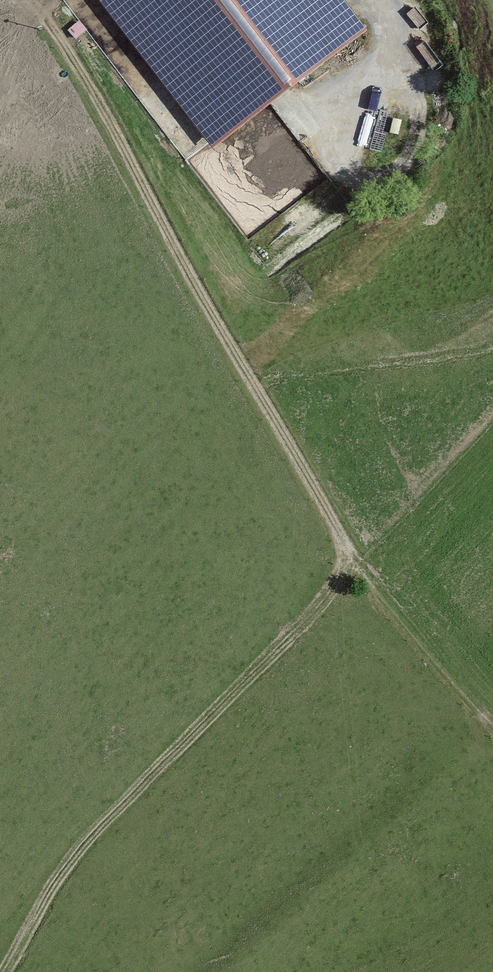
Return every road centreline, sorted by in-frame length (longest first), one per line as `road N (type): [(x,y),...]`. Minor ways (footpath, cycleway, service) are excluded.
road 1 (track): [(27,0),(50,22),(355,561),(492,715)]
road 2 (track): [(355,561),(290,637),(85,838),(9,971)]
road 3 (track): [(378,0),(399,38),(395,95),(375,134),(342,144),(307,127)]

